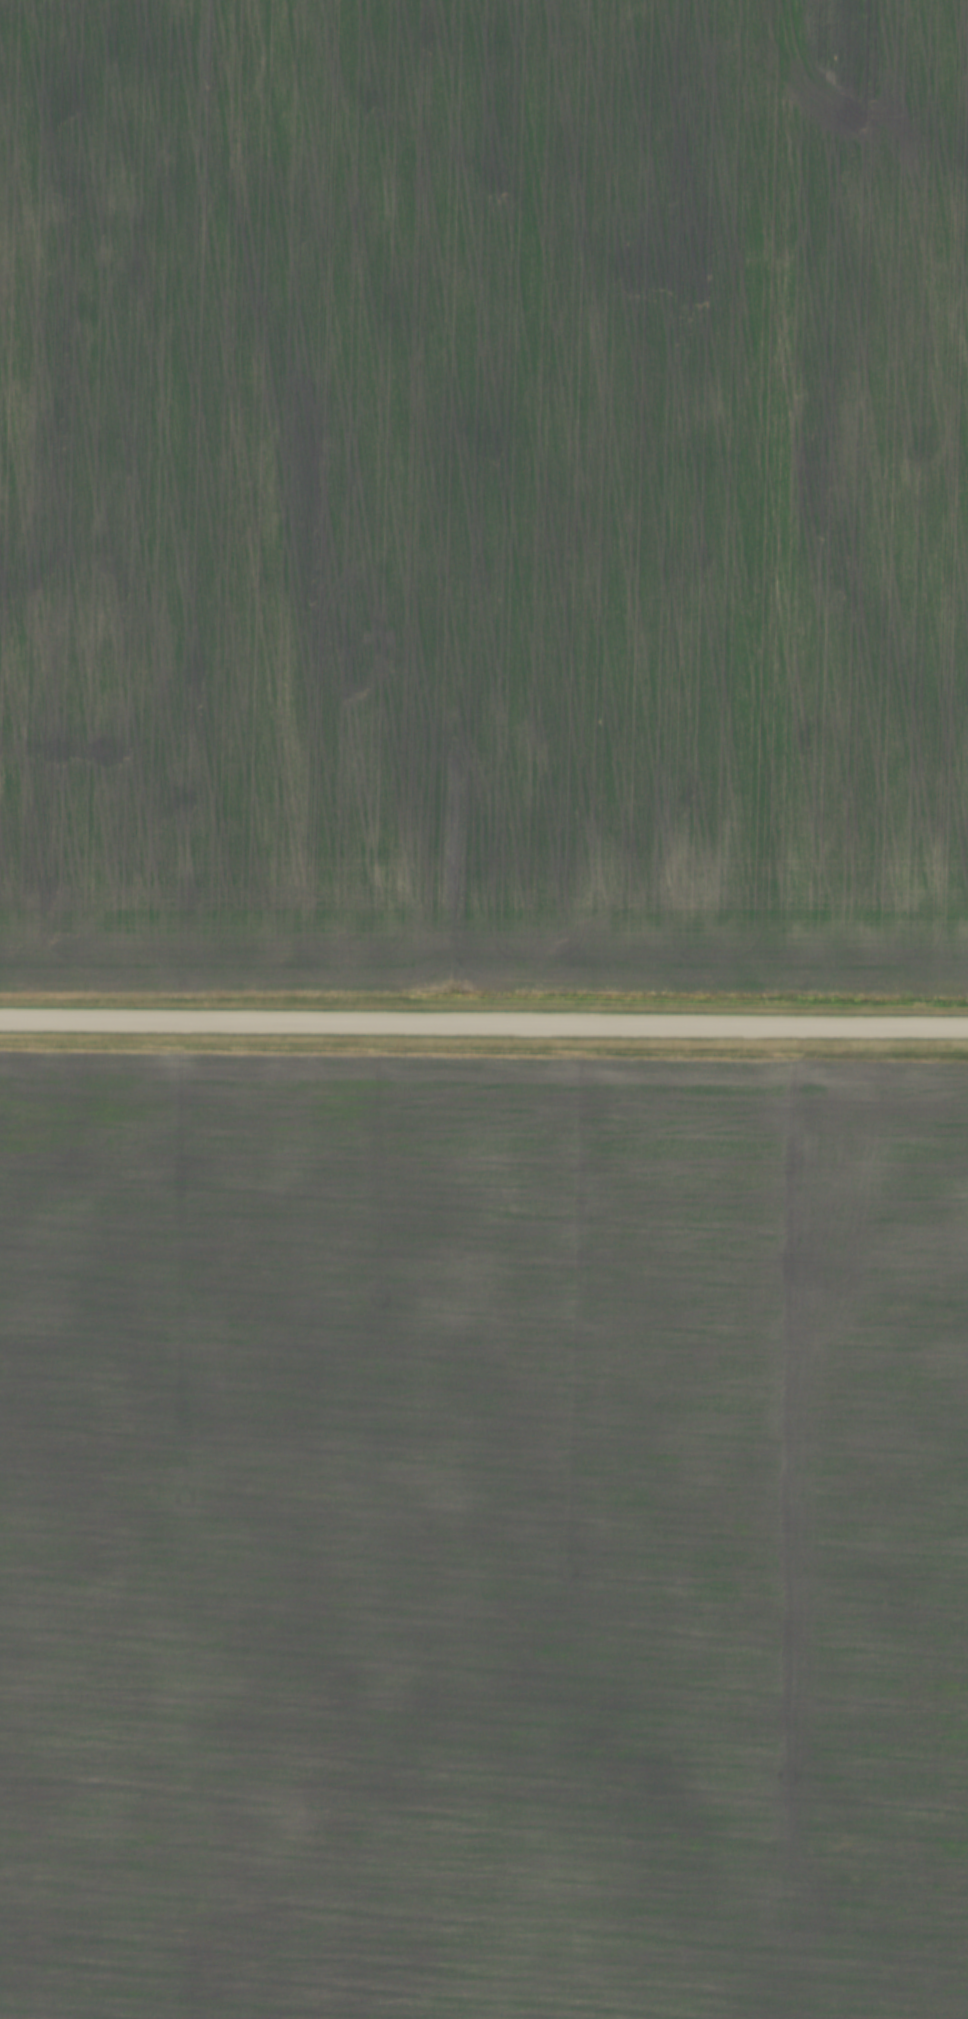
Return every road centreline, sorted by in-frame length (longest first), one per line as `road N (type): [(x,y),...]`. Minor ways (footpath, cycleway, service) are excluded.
road 1 (residential): [(967,1026),(0,1020)]

